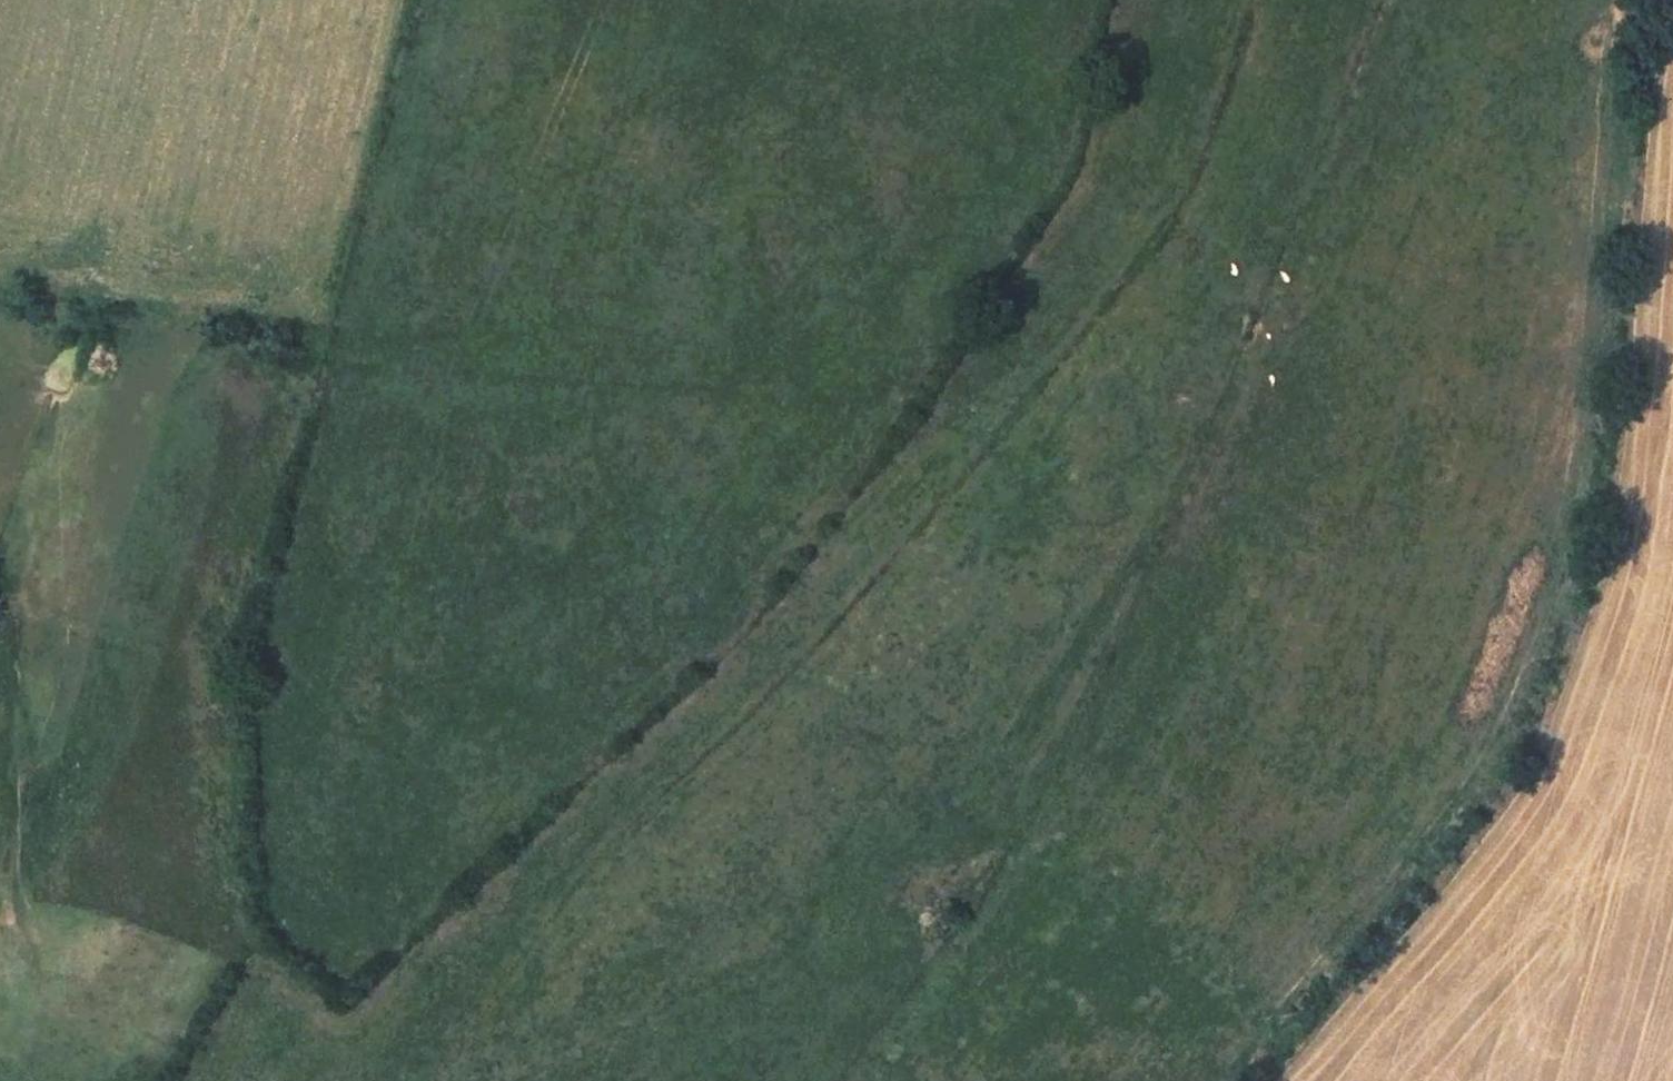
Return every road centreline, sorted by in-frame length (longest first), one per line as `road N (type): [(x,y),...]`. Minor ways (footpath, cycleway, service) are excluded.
road 1 (track): [(1658,0),(1642,250),(1606,538),(1576,653),(1521,779),(1453,878),(1279,1080)]

